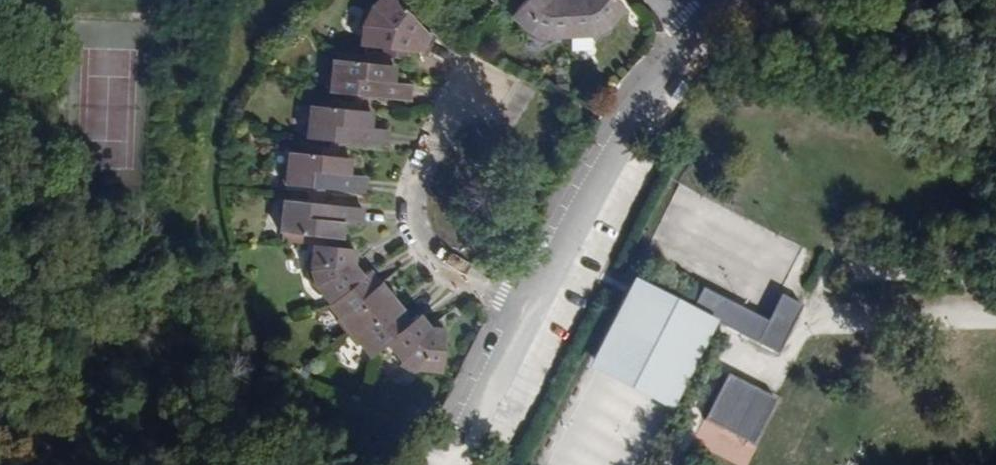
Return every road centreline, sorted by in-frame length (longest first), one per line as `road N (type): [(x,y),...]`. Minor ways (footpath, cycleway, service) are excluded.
road 1 (residential): [(536,317),(623,146),(699,33)]
road 2 (residential): [(489,79),(433,148),(418,192),(419,236),(438,258),(536,317)]
road 3 (residential): [(468,444),(536,317)]

